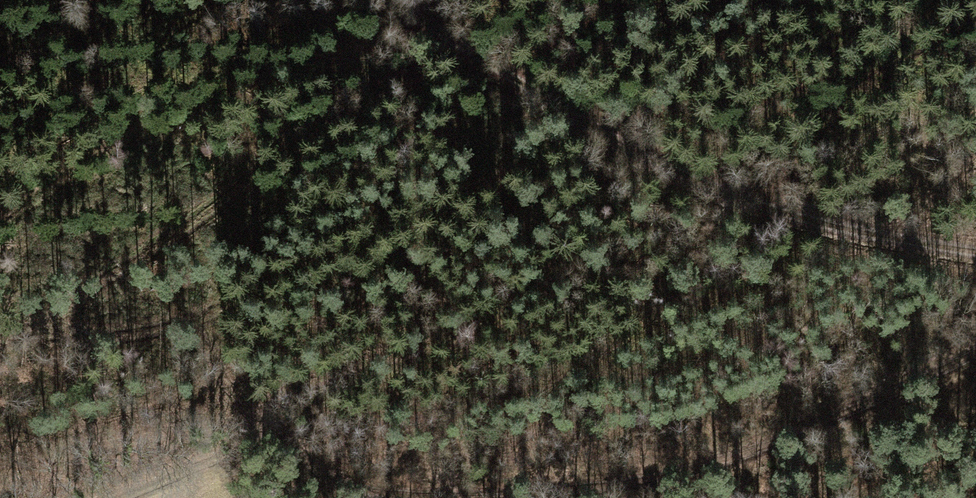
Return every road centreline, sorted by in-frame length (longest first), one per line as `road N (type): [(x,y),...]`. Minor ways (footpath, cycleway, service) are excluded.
road 1 (track): [(322,467),(523,484),(782,438),(975,366)]
road 2 (track): [(975,242),(885,232),(731,191),(611,133),(392,0)]

